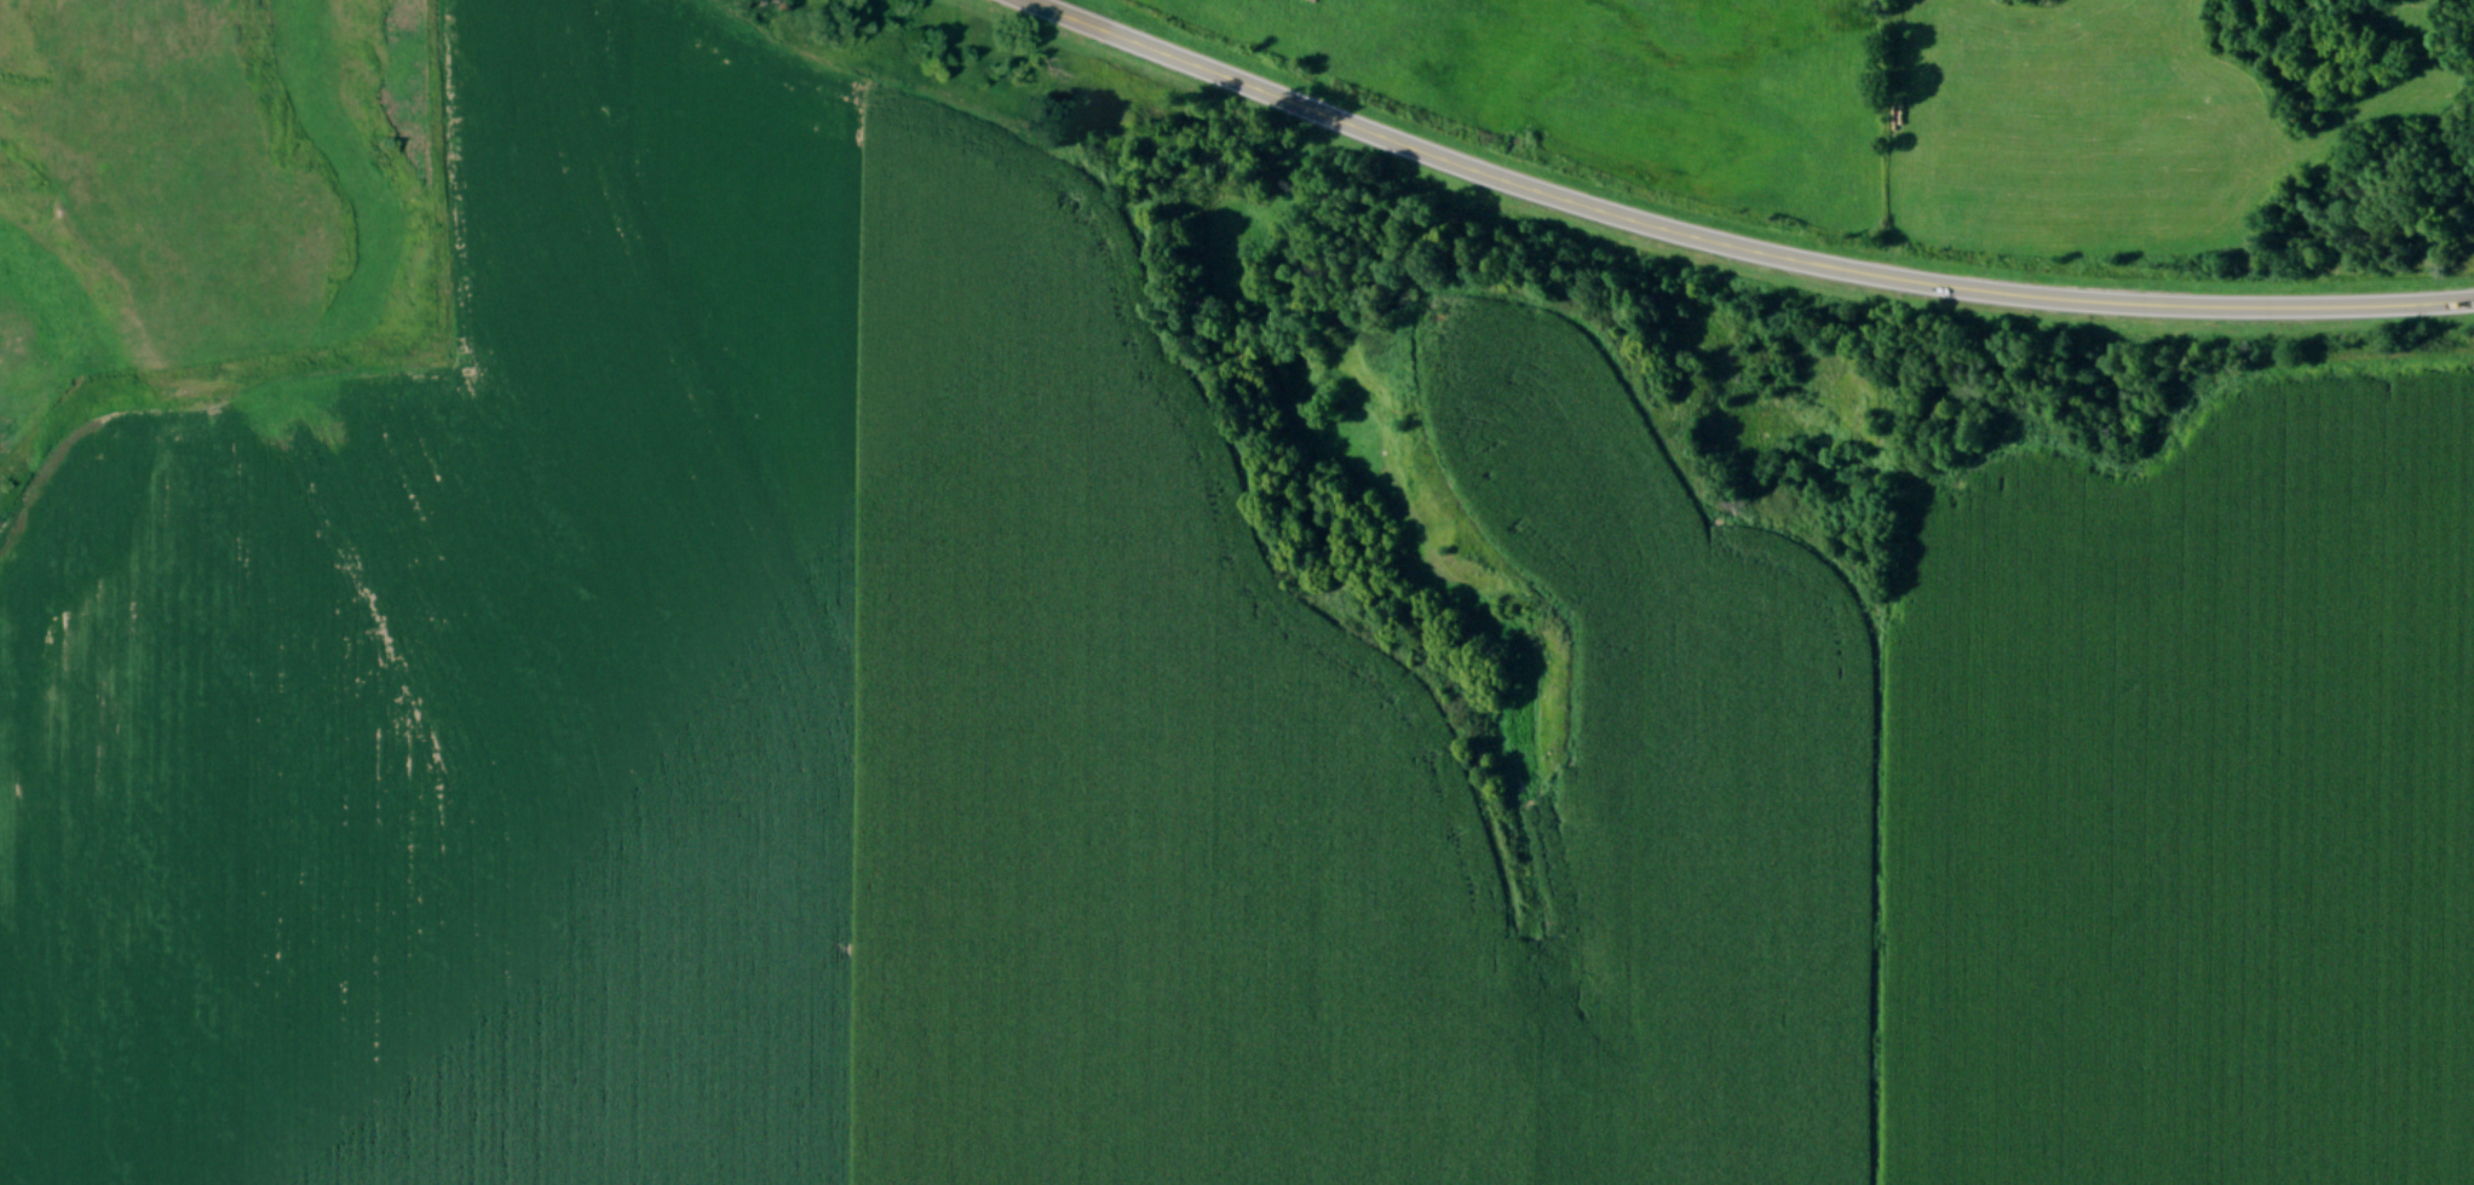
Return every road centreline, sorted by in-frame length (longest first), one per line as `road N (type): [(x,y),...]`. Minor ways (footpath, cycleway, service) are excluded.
road 1 (secondary): [(1033,0),(1540,194),(1814,266),(2006,297),(2174,309),(2473,303)]

